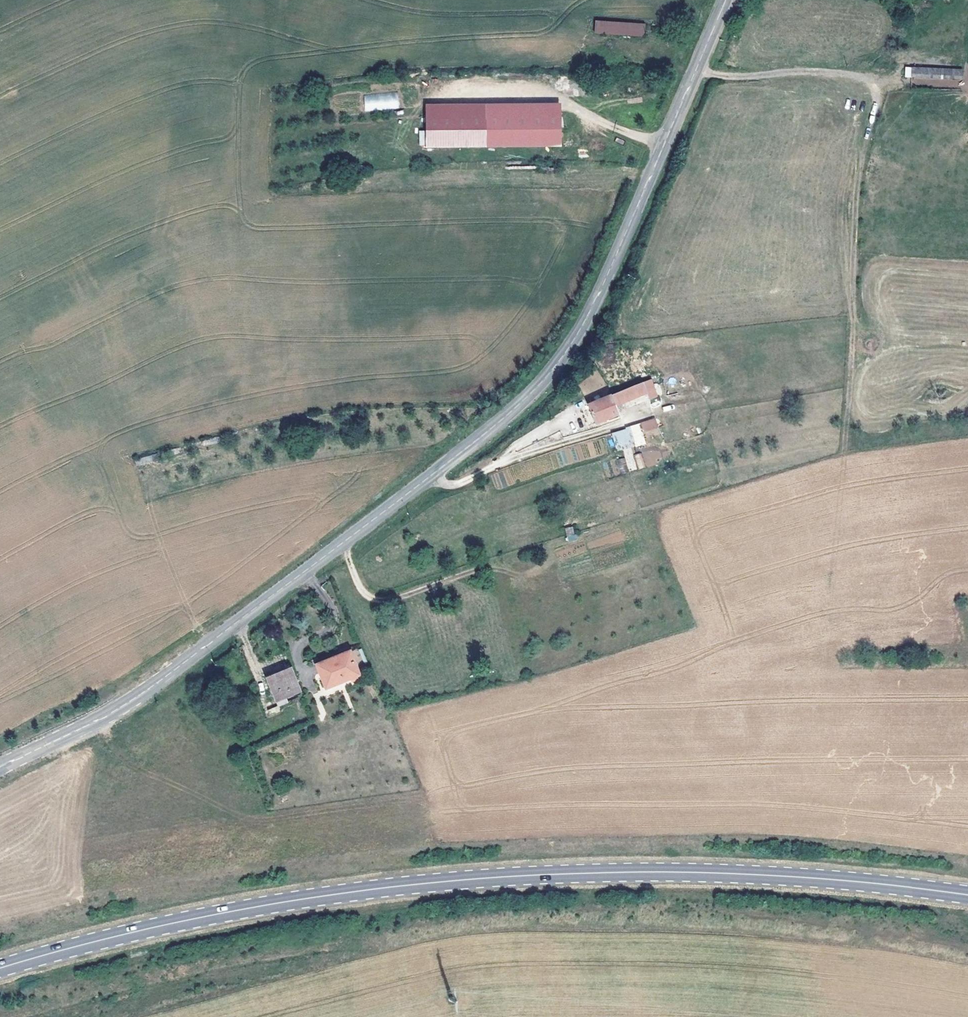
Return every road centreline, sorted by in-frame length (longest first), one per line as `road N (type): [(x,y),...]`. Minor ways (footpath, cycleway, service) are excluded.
road 1 (tertiary): [(726,0),(593,310),(534,392),(176,669),(99,719),(0,767)]
road 2 (primary): [(967,901),(861,884),(608,876),(356,896),(107,942),(0,972)]

